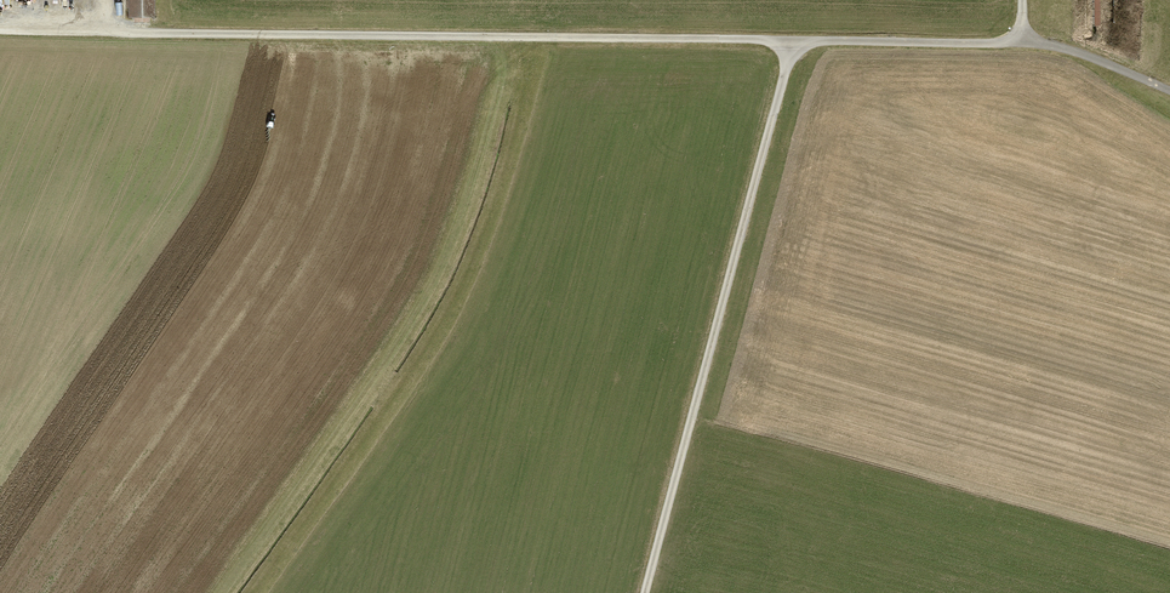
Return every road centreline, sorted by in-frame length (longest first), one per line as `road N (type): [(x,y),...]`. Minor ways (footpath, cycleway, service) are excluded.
road 1 (unclassified): [(174,33),(1024,42),(1169,90)]
road 2 (track): [(792,43),(646,592)]
road 3 (track): [(0,28),(174,33)]

